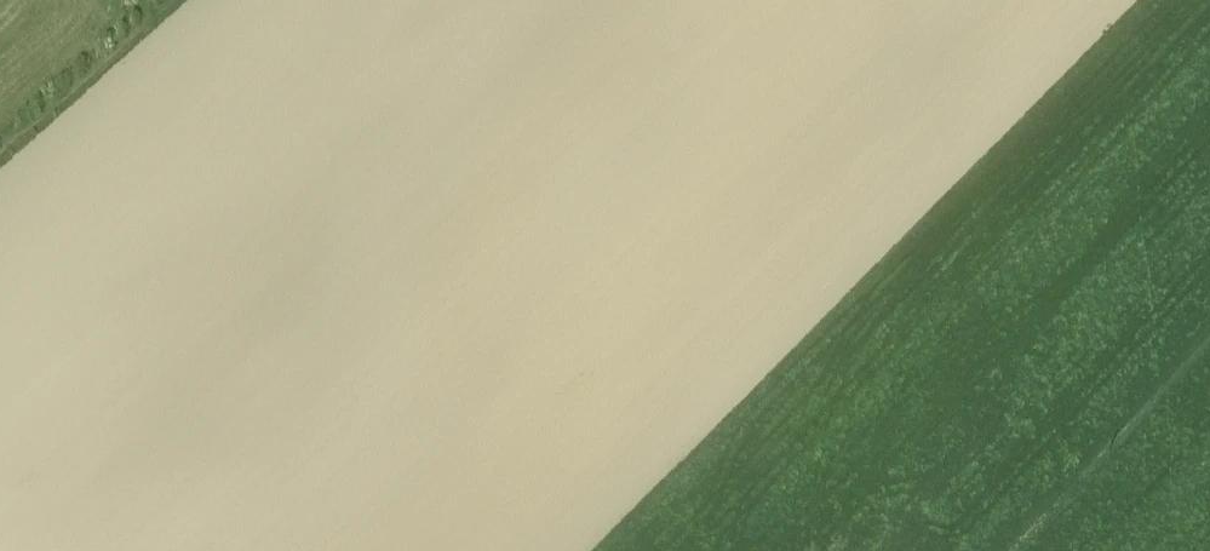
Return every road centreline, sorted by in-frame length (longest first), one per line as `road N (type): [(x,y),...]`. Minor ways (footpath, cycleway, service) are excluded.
road 1 (track): [(1133,0),(582,550)]
road 2 (track): [(0,174),(200,0)]

